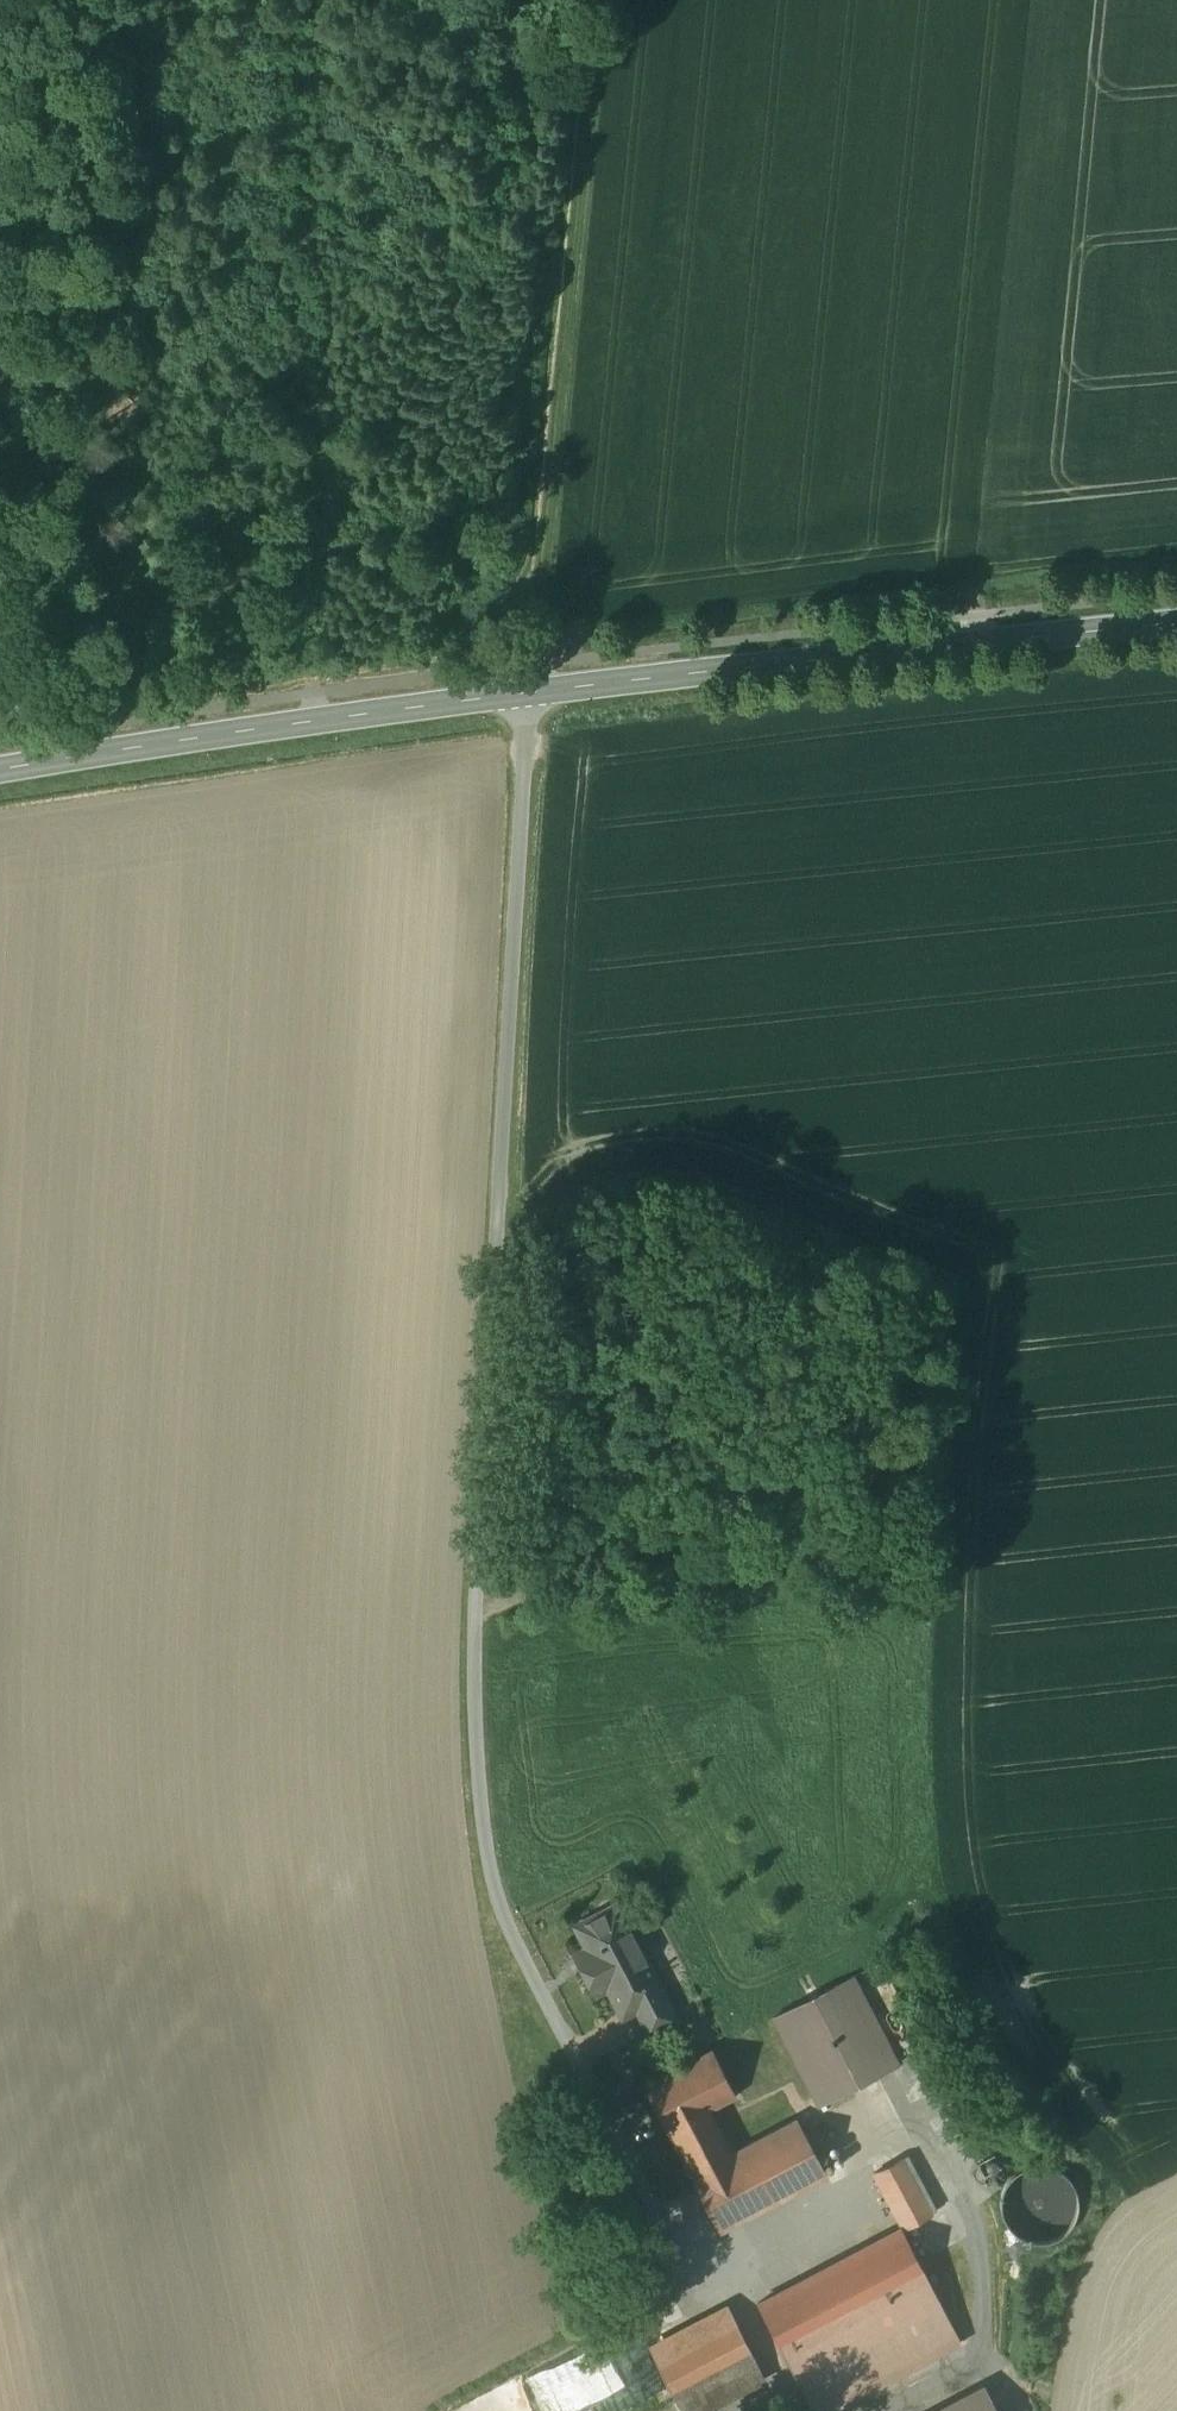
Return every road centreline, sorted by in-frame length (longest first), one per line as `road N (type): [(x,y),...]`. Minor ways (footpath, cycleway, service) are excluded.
road 1 (tertiary): [(0,768),(526,691),(1176,621)]

